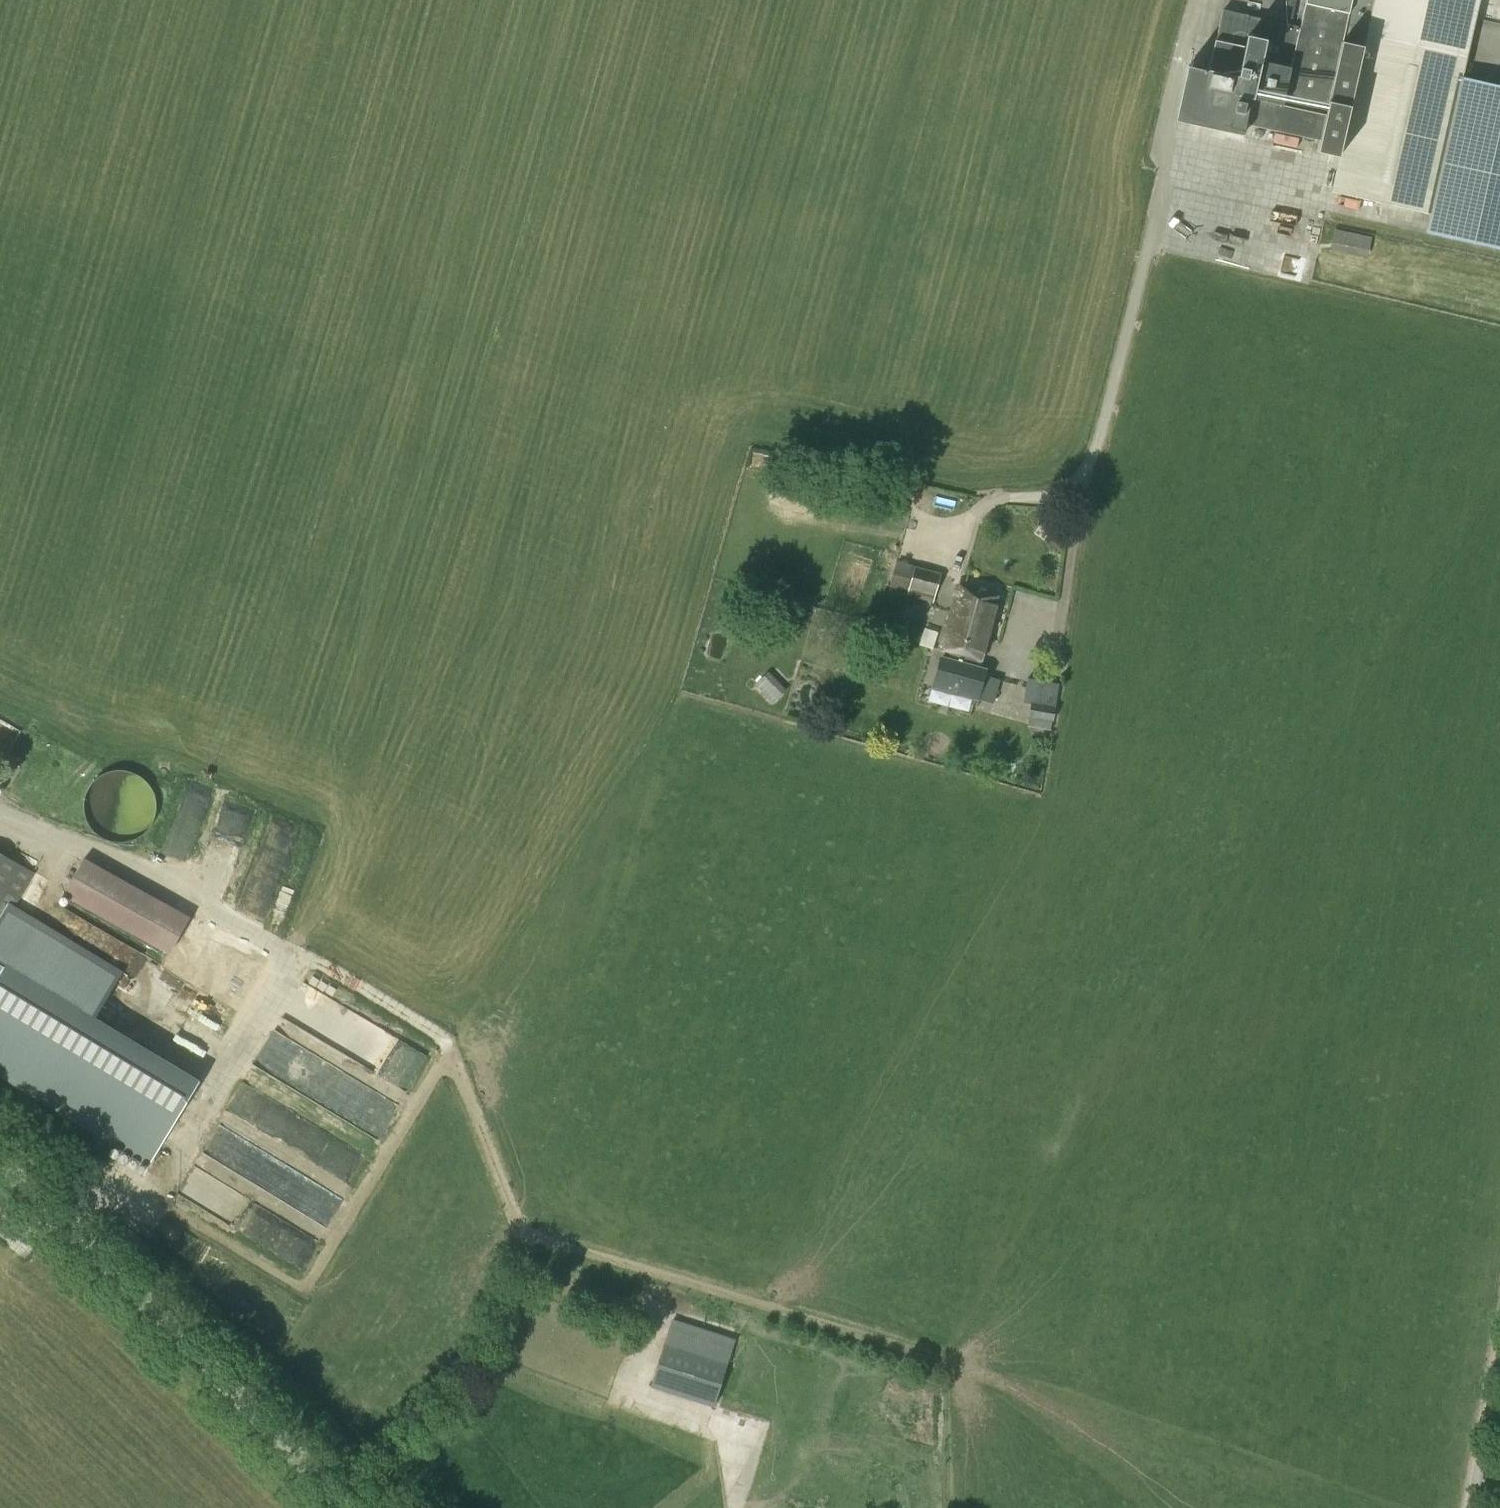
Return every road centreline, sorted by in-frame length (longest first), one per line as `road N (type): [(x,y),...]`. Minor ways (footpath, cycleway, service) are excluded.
road 1 (tertiary): [(219,1379),(0,1168)]
road 2 (tertiary): [(219,1379),(340,1507)]

